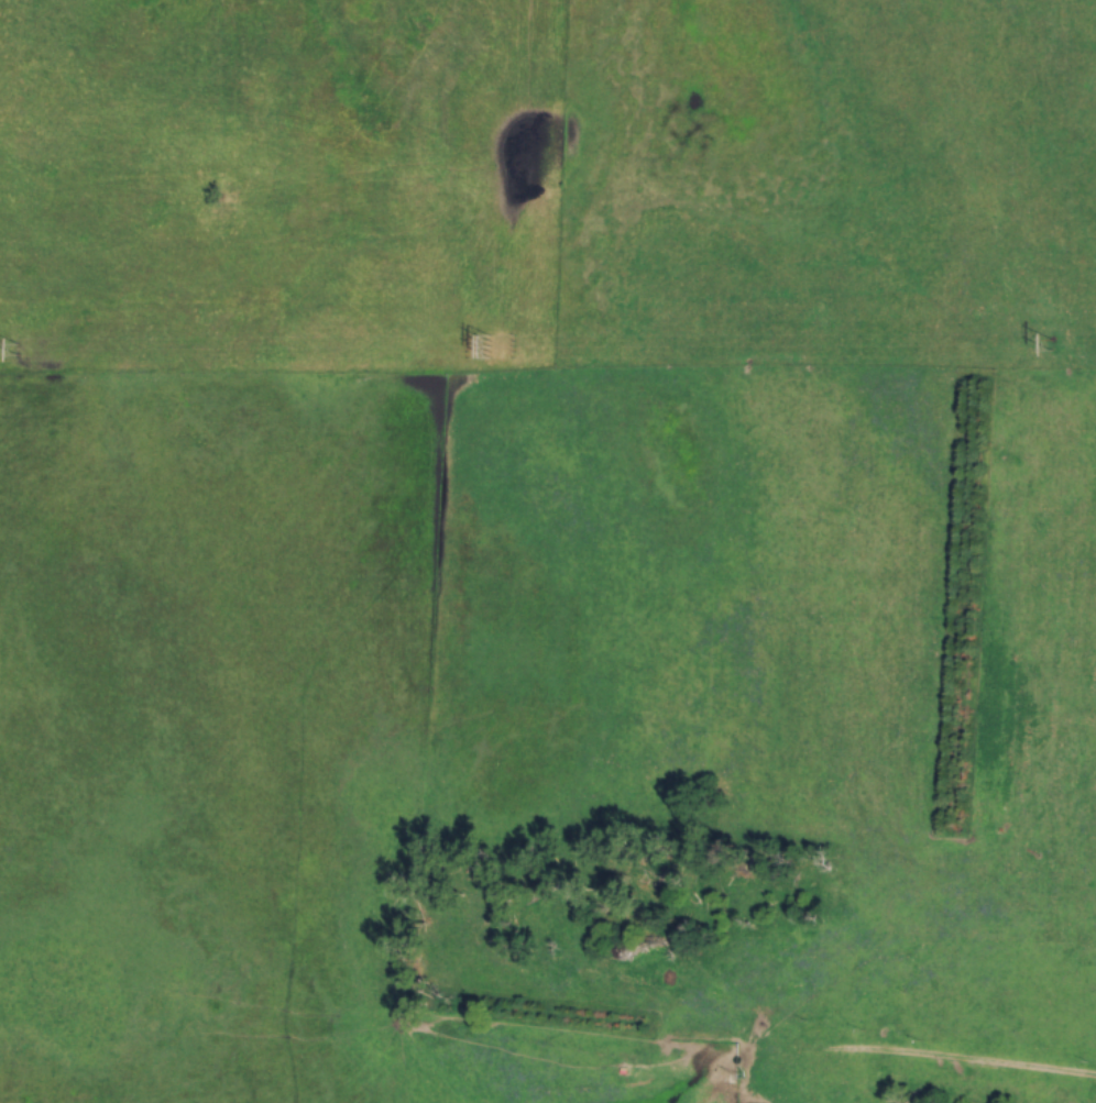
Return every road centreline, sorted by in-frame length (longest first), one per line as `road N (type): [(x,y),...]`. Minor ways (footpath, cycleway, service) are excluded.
road 1 (residential): [(754,1051),(913,1058),(1095,1080)]

